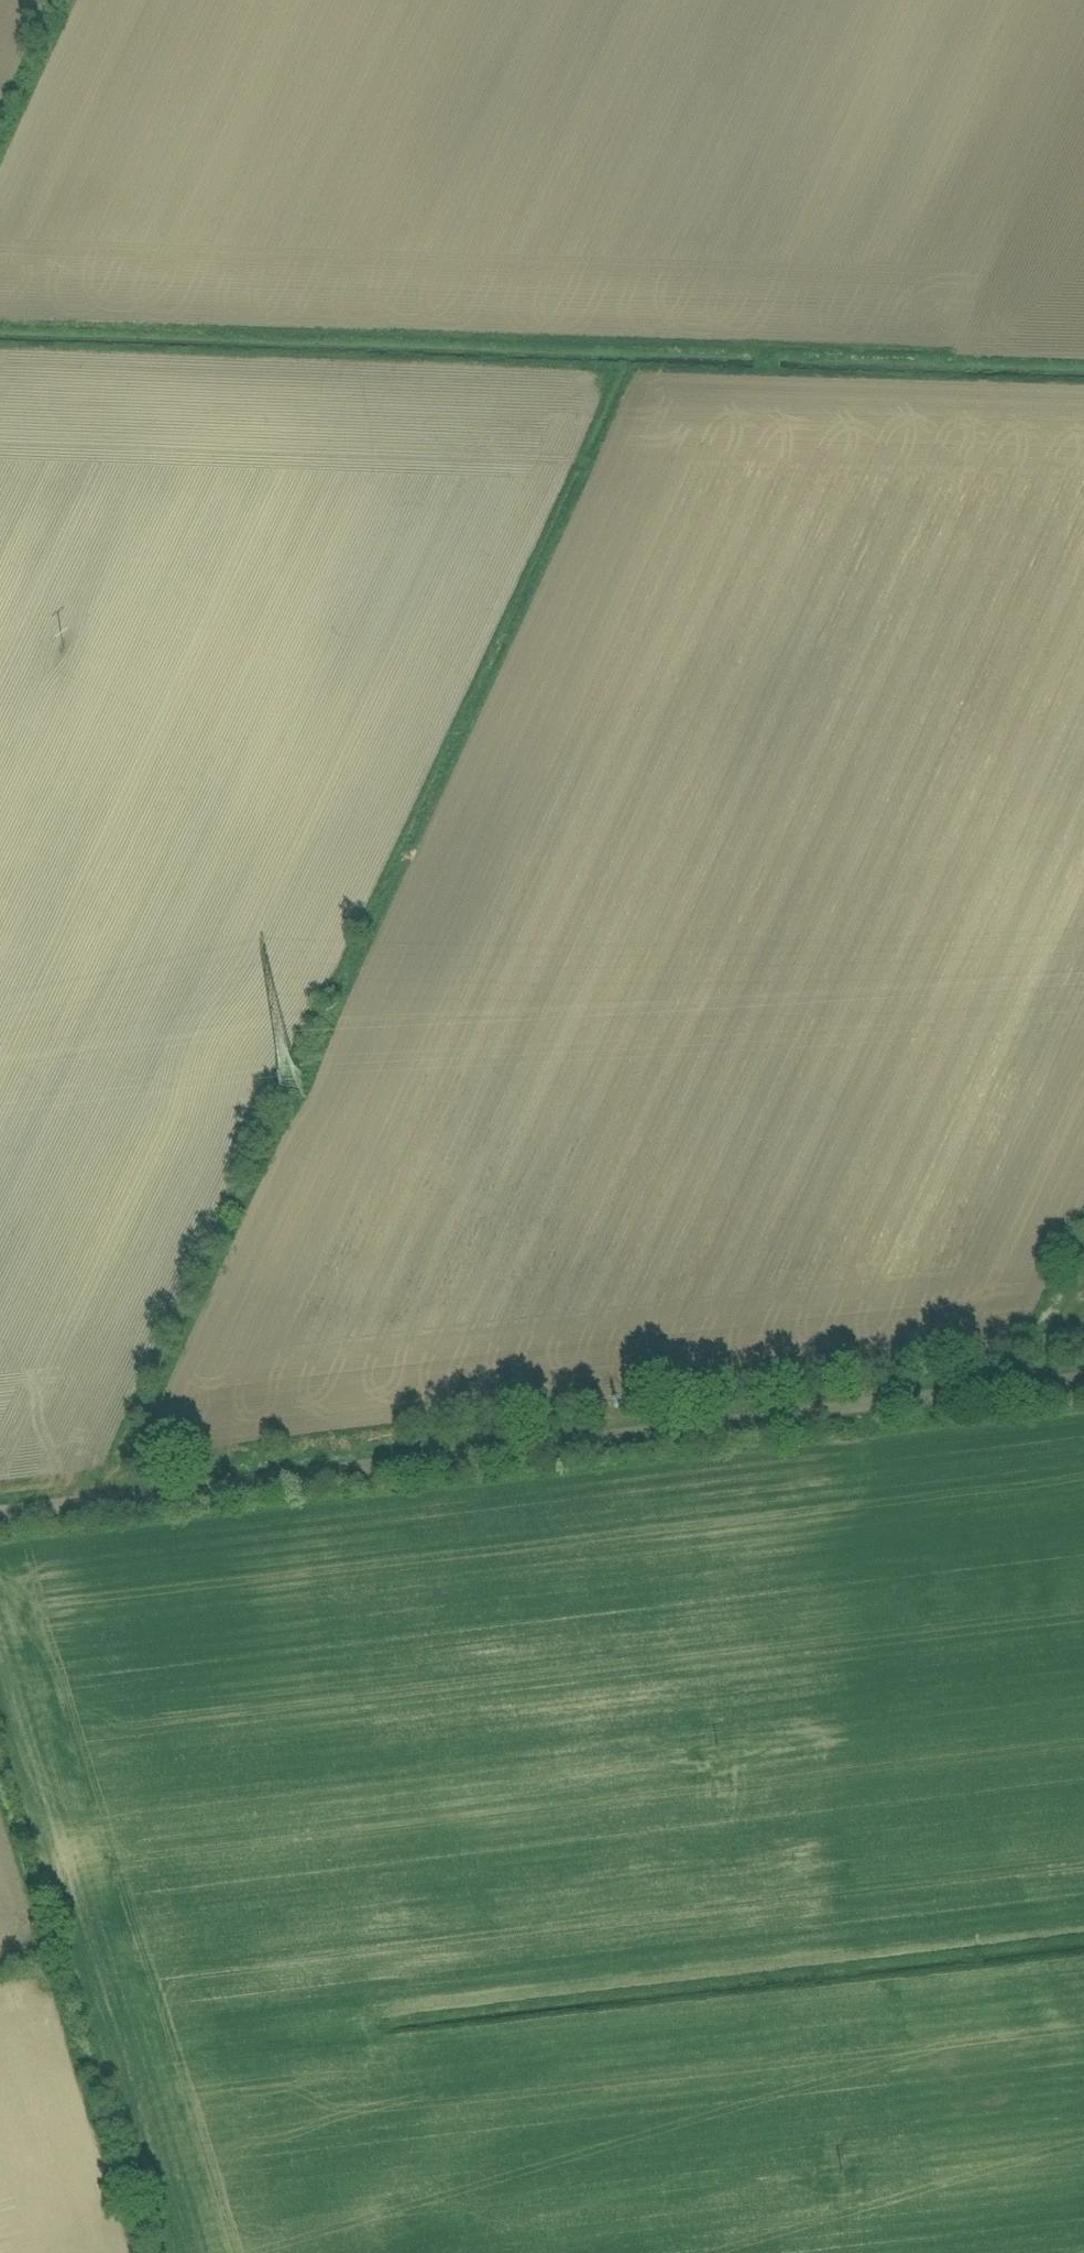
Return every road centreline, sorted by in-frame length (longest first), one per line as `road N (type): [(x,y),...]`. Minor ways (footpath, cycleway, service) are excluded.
road 1 (unclassified): [(0,1519),(1083,1381)]

